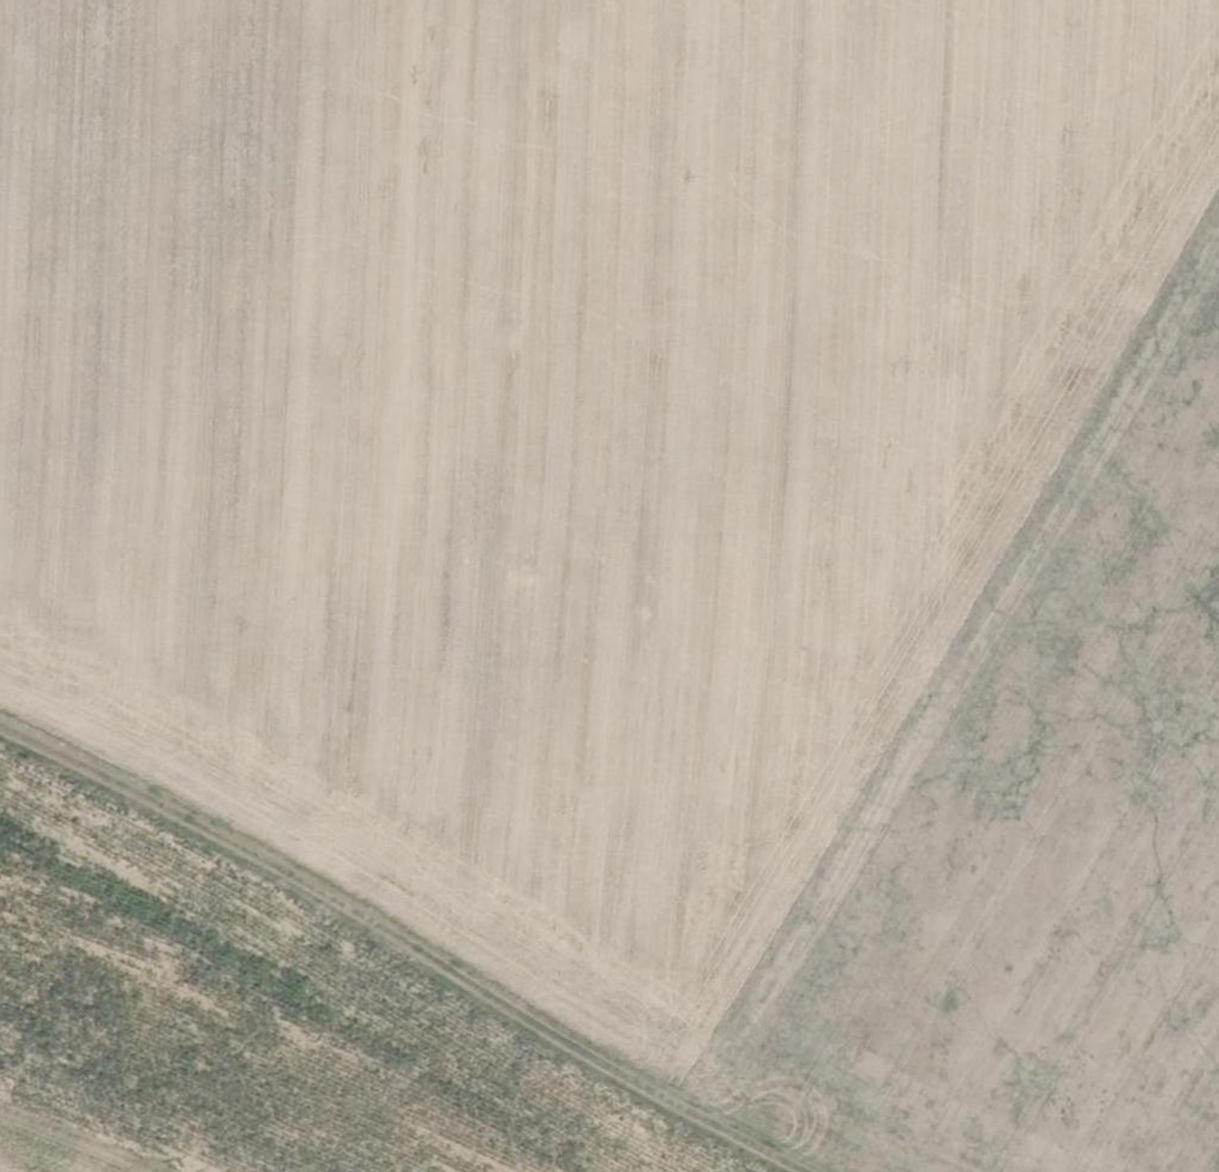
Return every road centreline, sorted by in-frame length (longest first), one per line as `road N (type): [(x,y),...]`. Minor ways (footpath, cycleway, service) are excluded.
road 1 (track): [(804,1171),(630,1080),(254,854),(0,728)]

